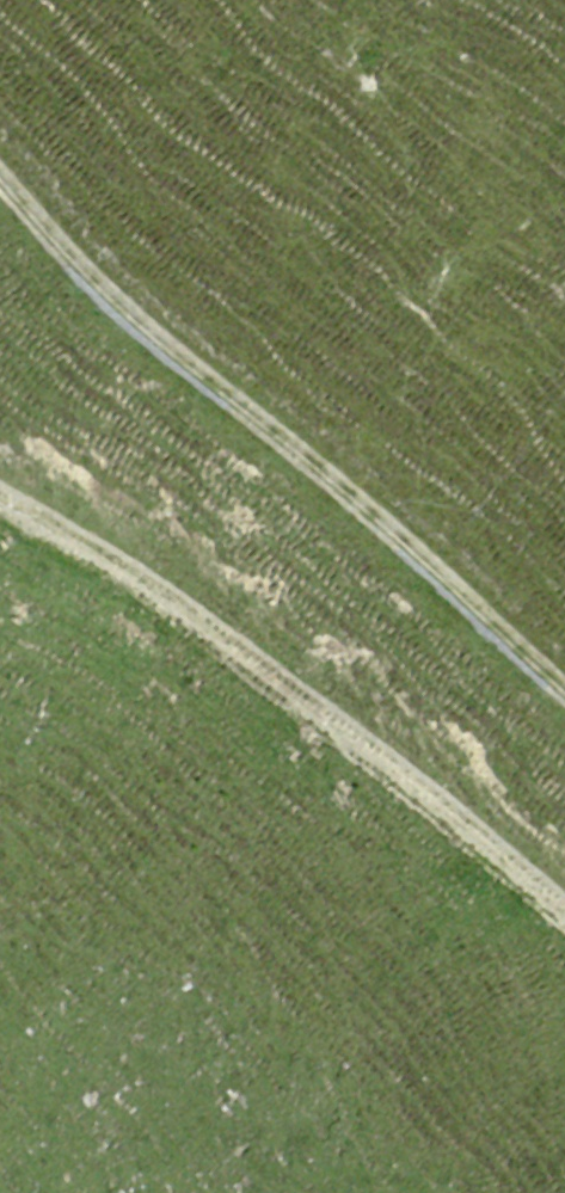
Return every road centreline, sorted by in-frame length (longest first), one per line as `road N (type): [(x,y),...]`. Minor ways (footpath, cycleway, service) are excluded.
road 1 (track): [(564,696),(116,306),(0,182)]
road 2 (track): [(564,912),(238,633),(0,483)]

